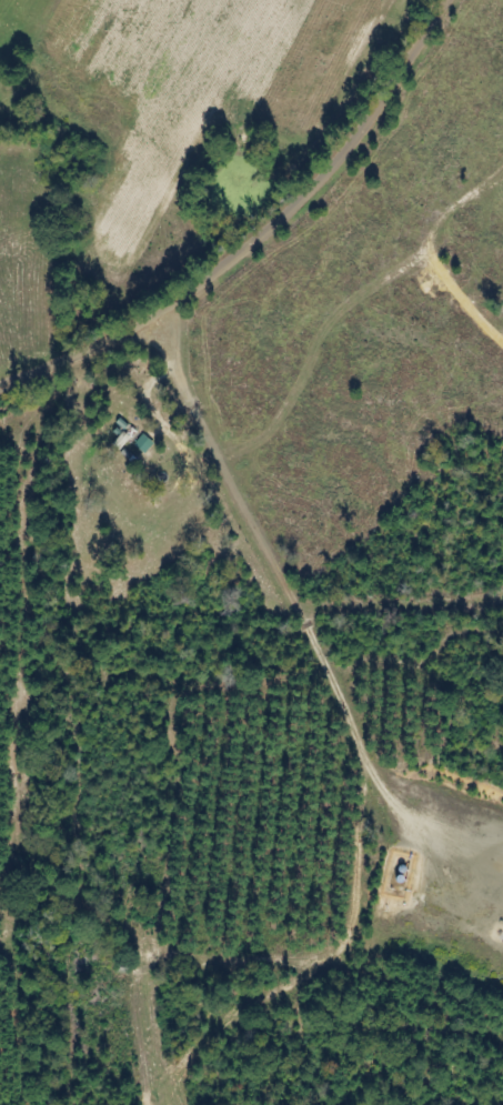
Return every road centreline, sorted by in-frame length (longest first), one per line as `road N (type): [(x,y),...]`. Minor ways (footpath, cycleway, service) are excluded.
road 1 (residential): [(93,314),(53,493),(47,975)]
road 2 (residential): [(436,0),(281,195),(187,274),(0,354)]

